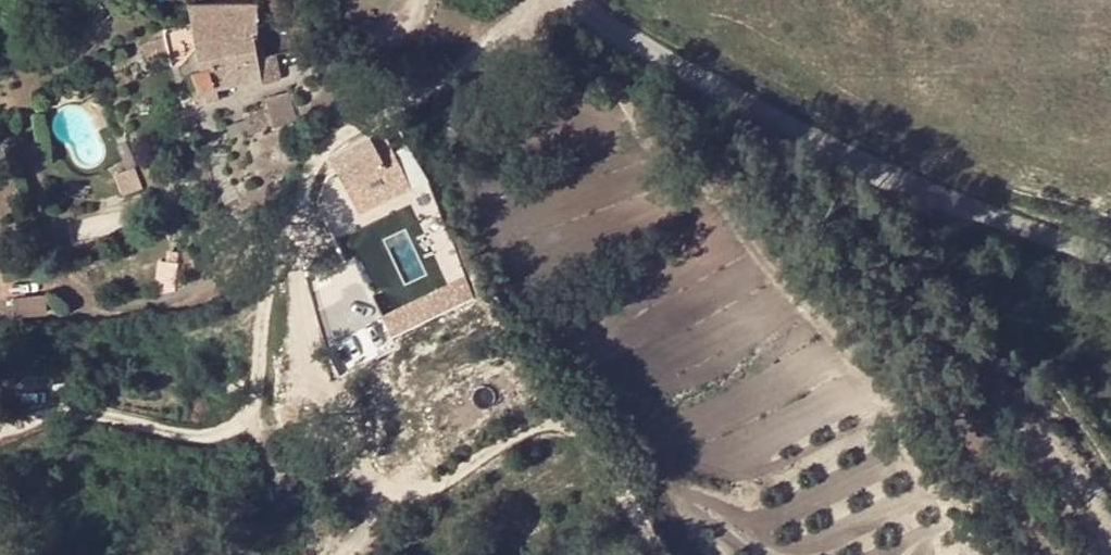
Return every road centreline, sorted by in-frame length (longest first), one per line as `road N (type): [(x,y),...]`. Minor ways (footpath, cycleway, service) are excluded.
road 1 (tertiary): [(1110,245),(886,162),(616,20),(595,0)]

